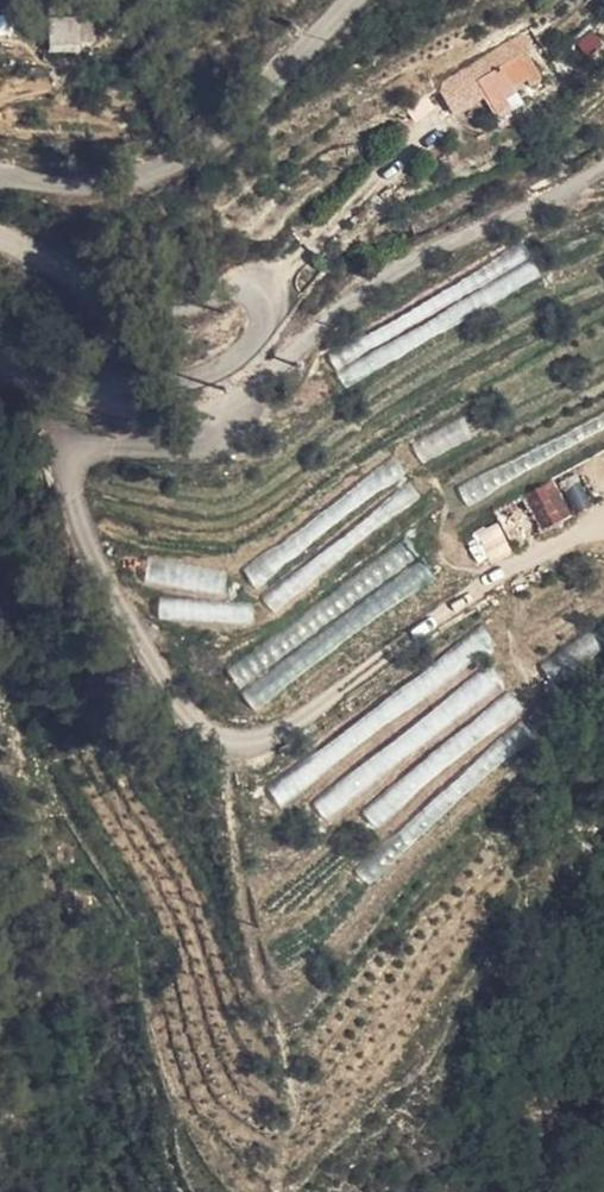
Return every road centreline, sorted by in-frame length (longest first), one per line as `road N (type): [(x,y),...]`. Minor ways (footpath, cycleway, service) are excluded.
road 1 (unclassified): [(603,166),(451,241),(342,308),(256,397),(212,414),(157,415)]
road 2 (unclassified): [(0,238),(136,296),(187,300),(237,281),(260,286),(270,310),(265,337),(213,376),(174,389),(157,415)]
road 3 (unclassified): [(355,0),(182,163),(107,188),(0,176)]
road 4 (unclassified): [(157,415),(64,391),(0,357)]

